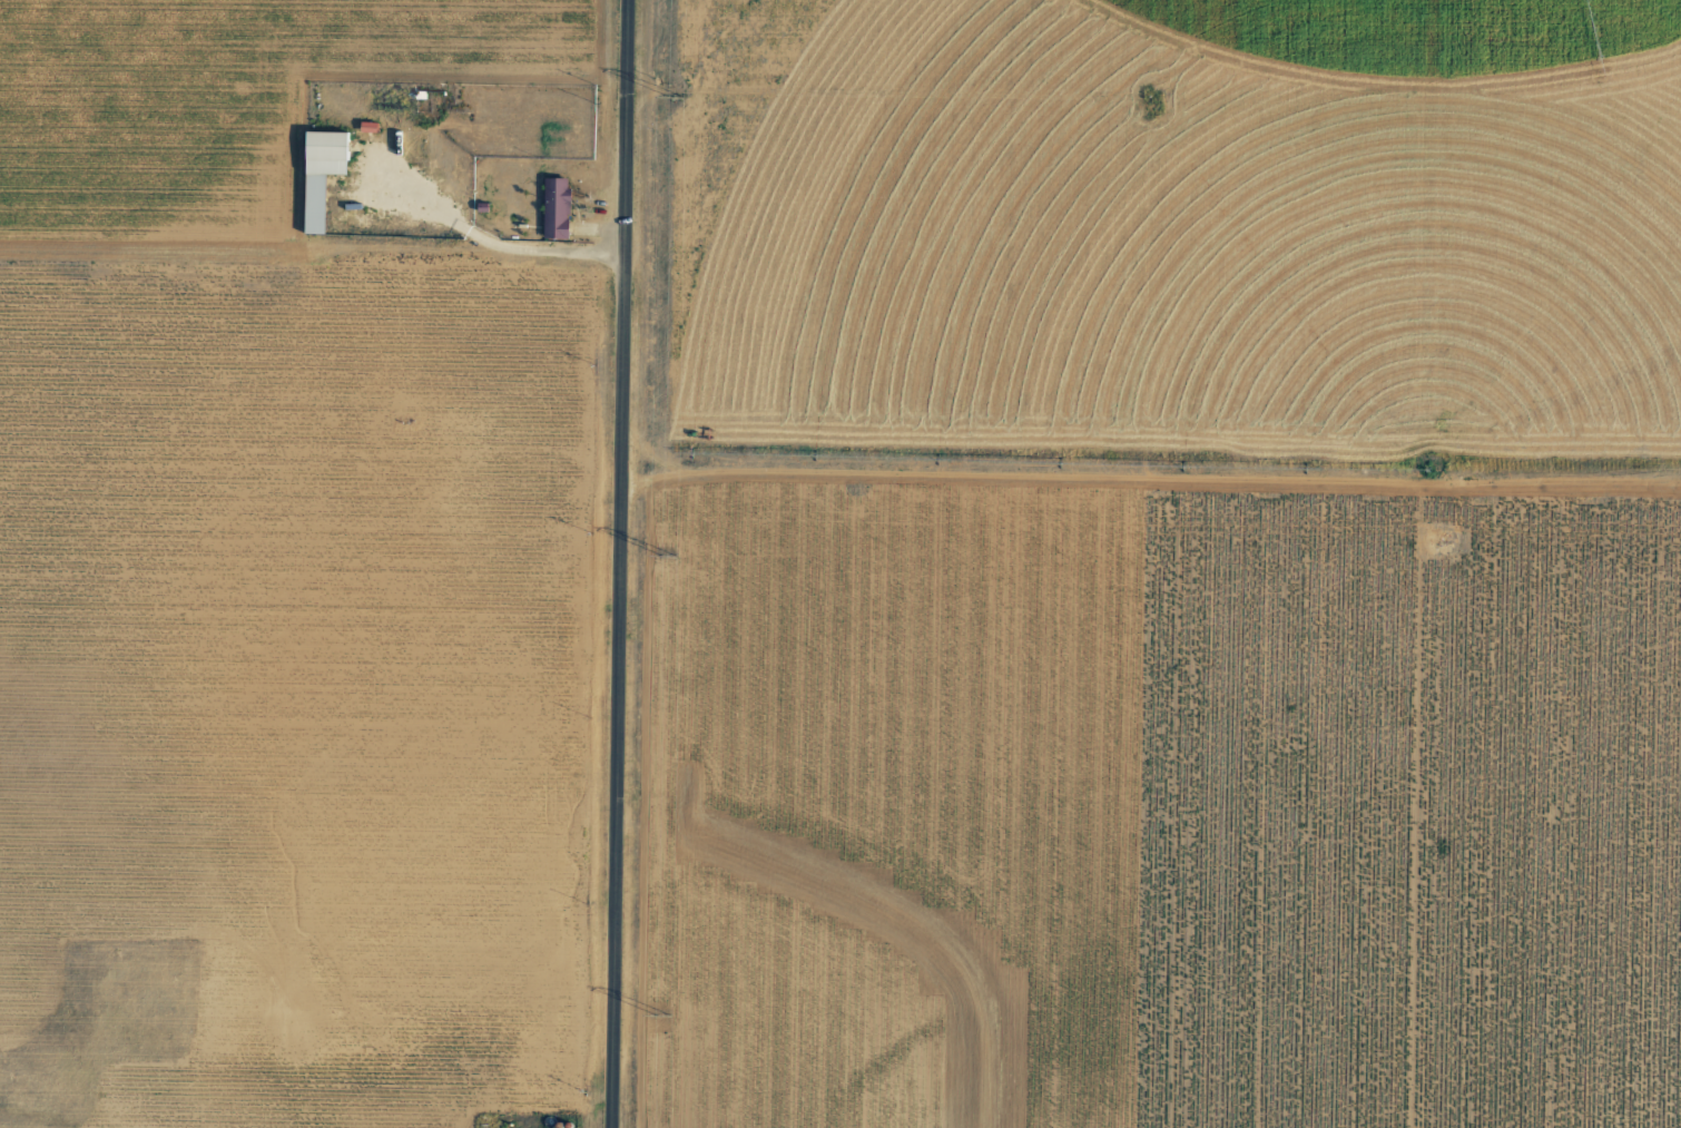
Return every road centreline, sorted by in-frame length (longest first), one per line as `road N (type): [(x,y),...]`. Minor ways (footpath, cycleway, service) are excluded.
road 1 (tertiary): [(623,1127),(640,0)]

